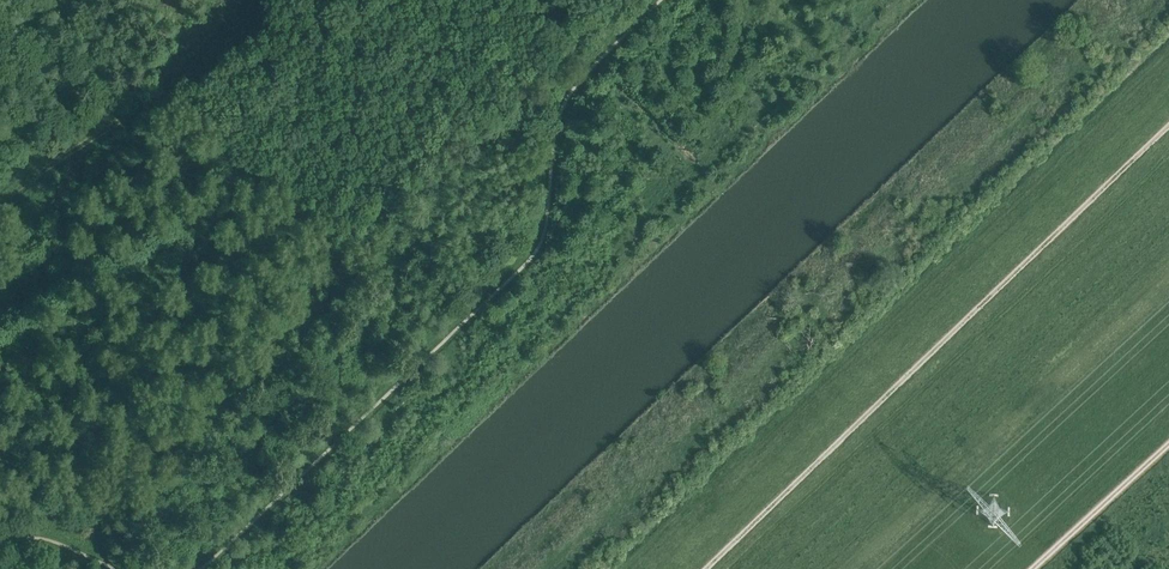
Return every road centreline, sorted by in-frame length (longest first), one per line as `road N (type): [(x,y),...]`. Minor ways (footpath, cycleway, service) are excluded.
road 1 (track): [(707,568),(1168,125)]
road 2 (track): [(264,0),(0,206)]
road 3 (track): [(1168,445),(1034,568)]

